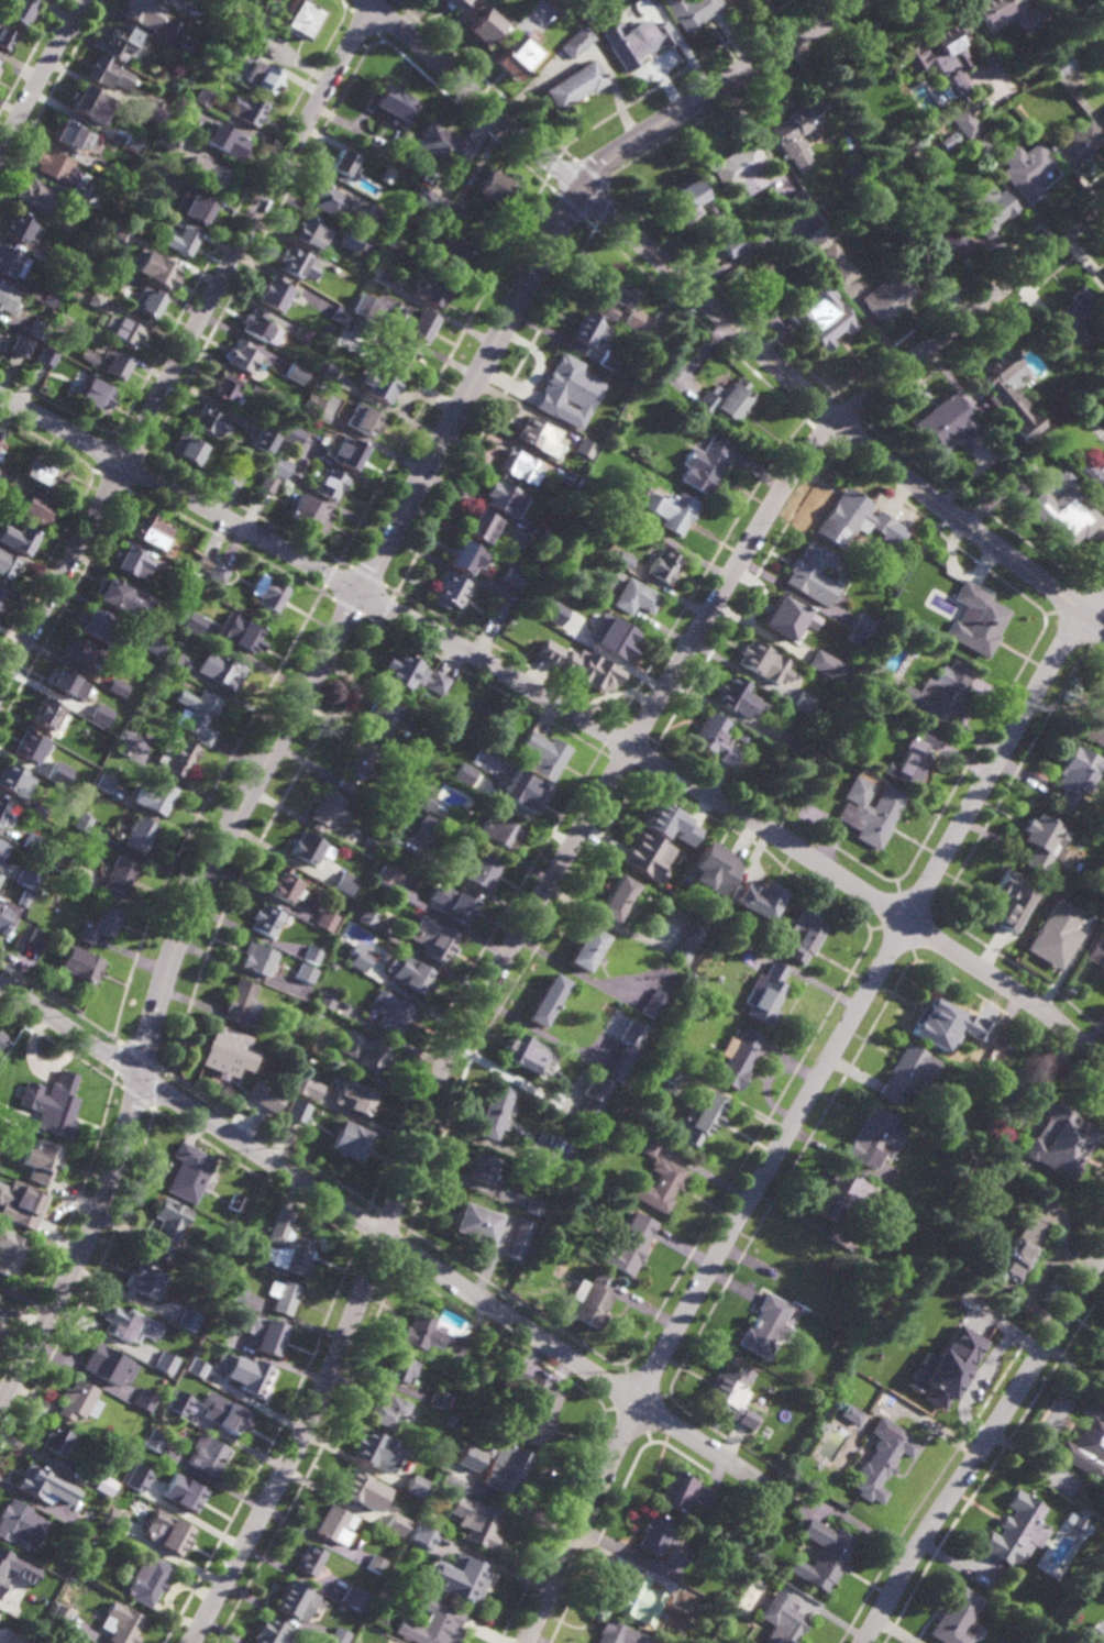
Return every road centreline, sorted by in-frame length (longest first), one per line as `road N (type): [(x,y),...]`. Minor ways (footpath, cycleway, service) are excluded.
road 1 (residential): [(1103,205),(838,421),(792,475),(477,1004),(328,1382),(191,1642)]
road 2 (tertiary): [(858,0),(575,185),(194,903),(161,991),(111,1181),(52,1315),(0,1407)]
road 3 (residential): [(0,397),(485,660),(729,805),(1048,1012),(1103,1062)]
road 4 (residential): [(1103,599),(1056,657),(641,1403),(527,1642)]
road 5 (tertiary): [(369,0),(838,421),(1103,626)]
road 6 (residential): [(0,984),(747,1468)]
road 7 (residential): [(373,3),(0,691)]
road 8 (residential): [(1103,1250),(864,1642)]
road 9 (residential): [(86,0),(0,157)]

